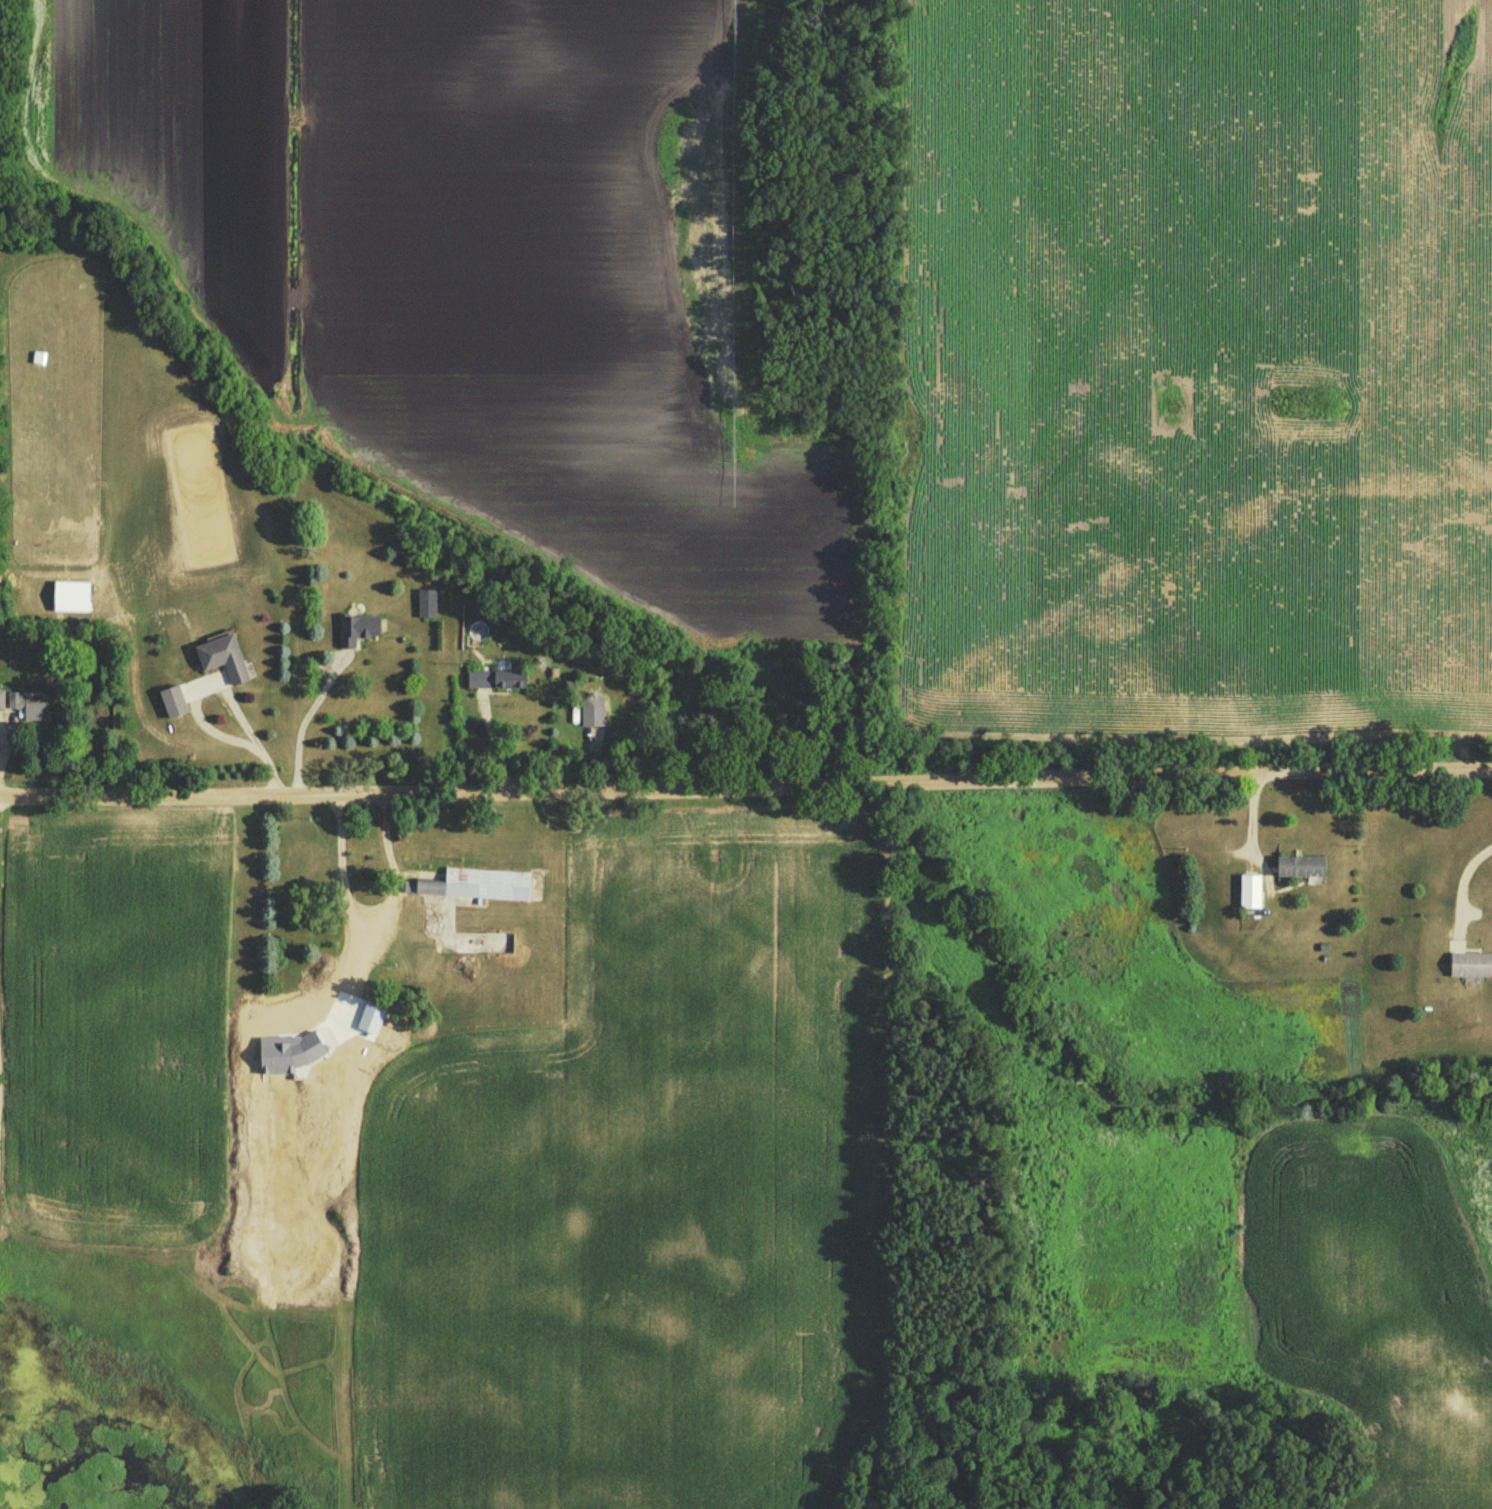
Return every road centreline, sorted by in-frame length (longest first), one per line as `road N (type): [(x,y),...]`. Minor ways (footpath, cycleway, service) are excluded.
road 1 (residential): [(0,793),(1491,768)]

